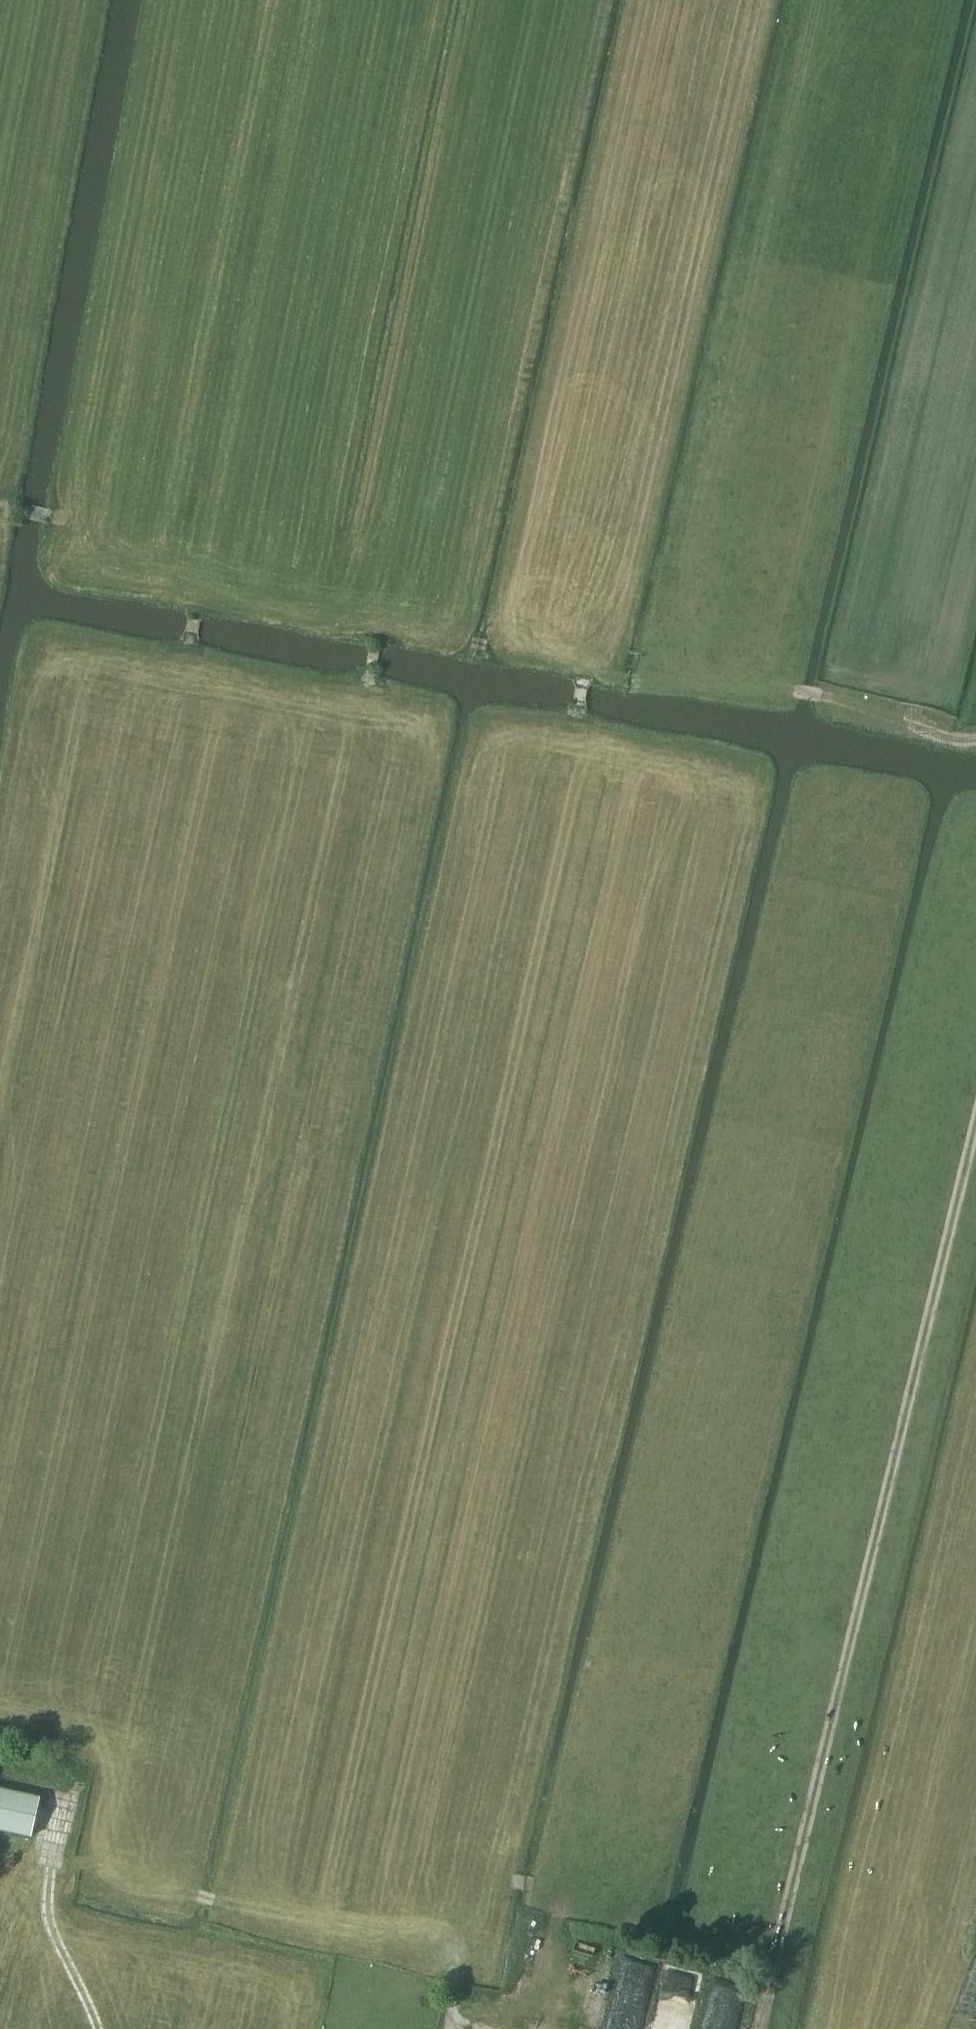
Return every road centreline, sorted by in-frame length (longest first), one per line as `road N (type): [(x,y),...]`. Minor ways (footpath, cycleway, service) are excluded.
road 1 (track): [(756,2028),(975,1114)]
road 2 (track): [(58,1825),(43,1908),(52,1943),(101,2028)]

